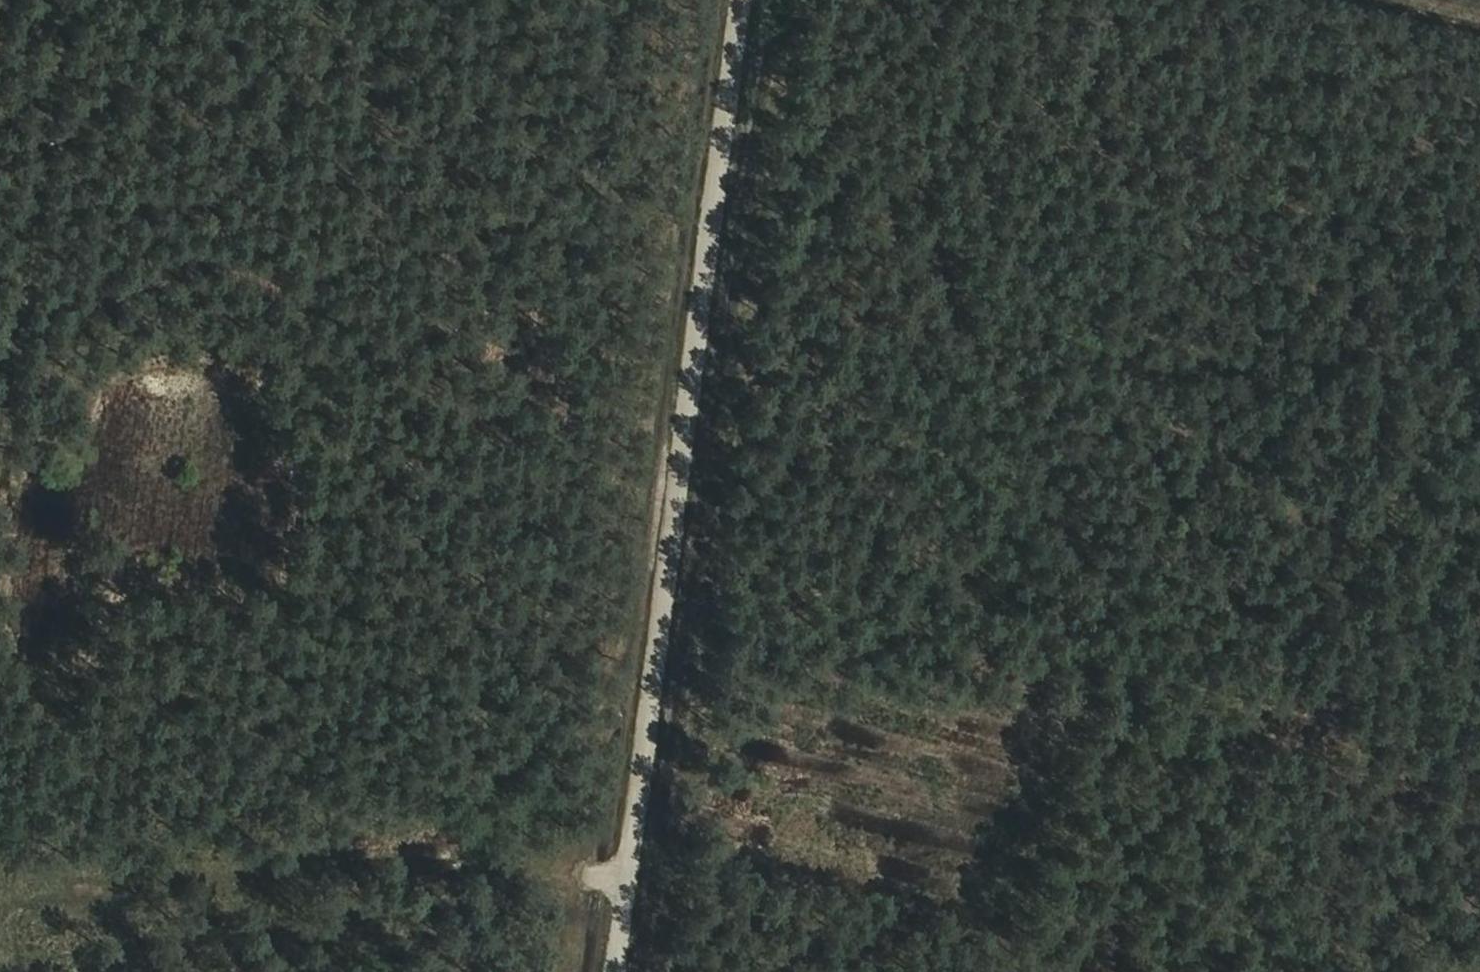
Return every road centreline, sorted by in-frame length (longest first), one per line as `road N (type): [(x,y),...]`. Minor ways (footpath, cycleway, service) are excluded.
road 1 (track): [(623,971),(751,0)]
road 2 (track): [(1259,0),(1479,59)]

